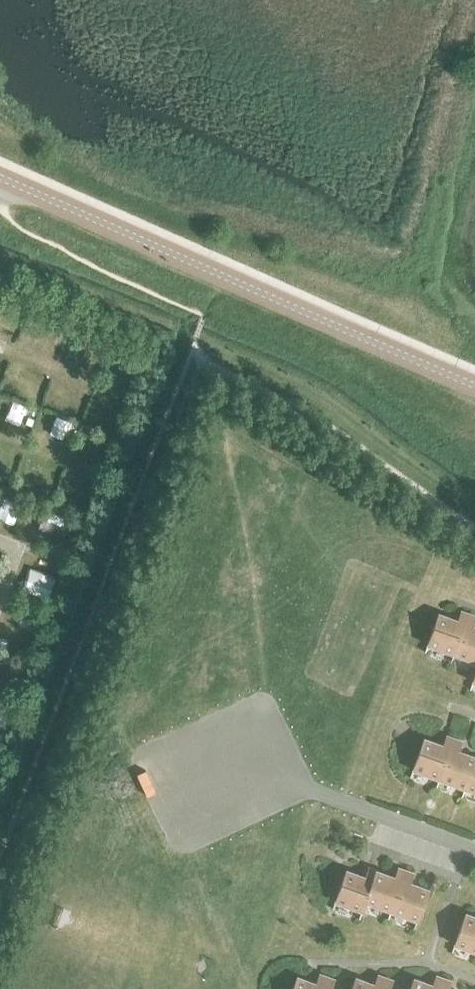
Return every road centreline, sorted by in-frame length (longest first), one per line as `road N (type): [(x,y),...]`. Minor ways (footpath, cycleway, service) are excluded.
road 1 (tertiary): [(474,385),(0,177)]

